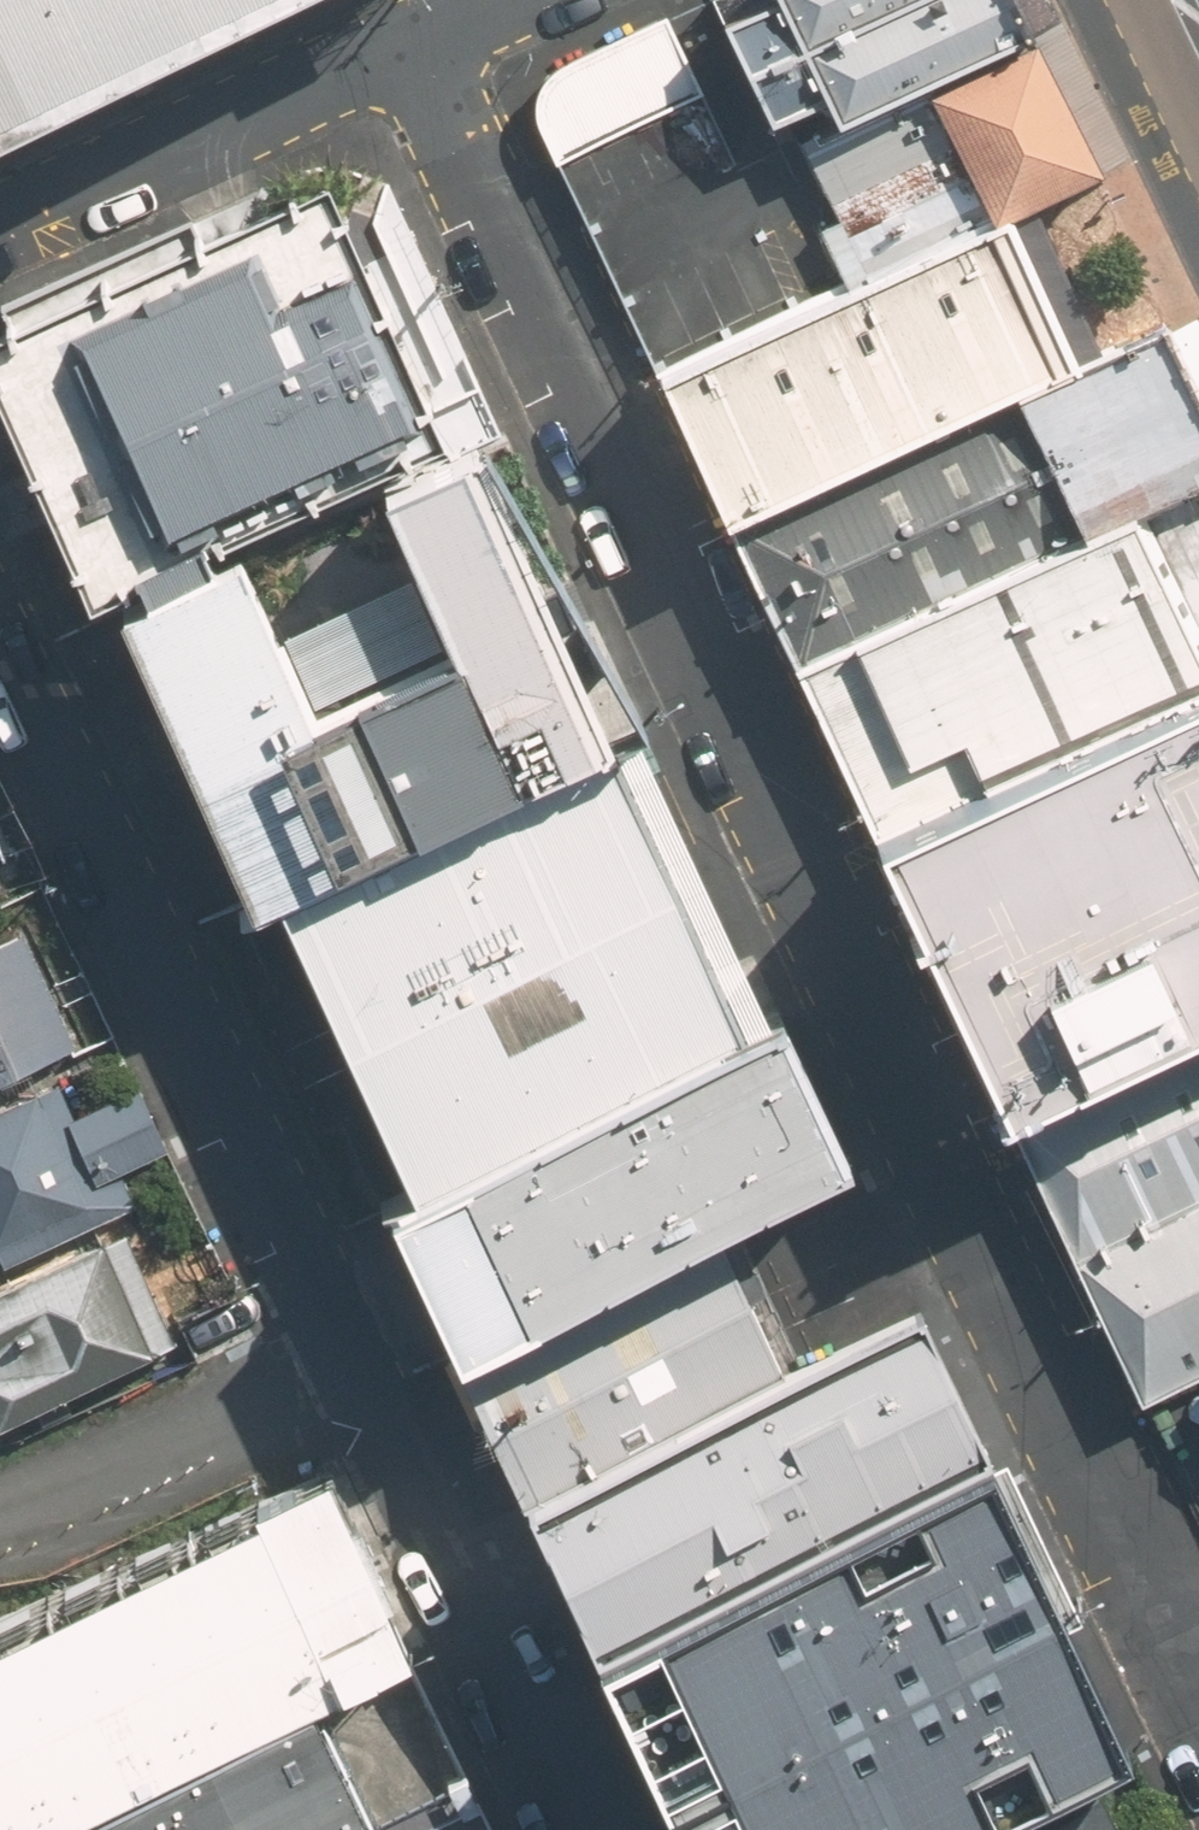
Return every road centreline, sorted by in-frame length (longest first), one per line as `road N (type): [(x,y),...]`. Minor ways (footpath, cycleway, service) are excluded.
road 1 (residential): [(1183,1651),(419,45)]
road 2 (residential): [(0,606),(394,1400),(595,1829)]
road 3 (residential): [(419,45),(0,234)]

